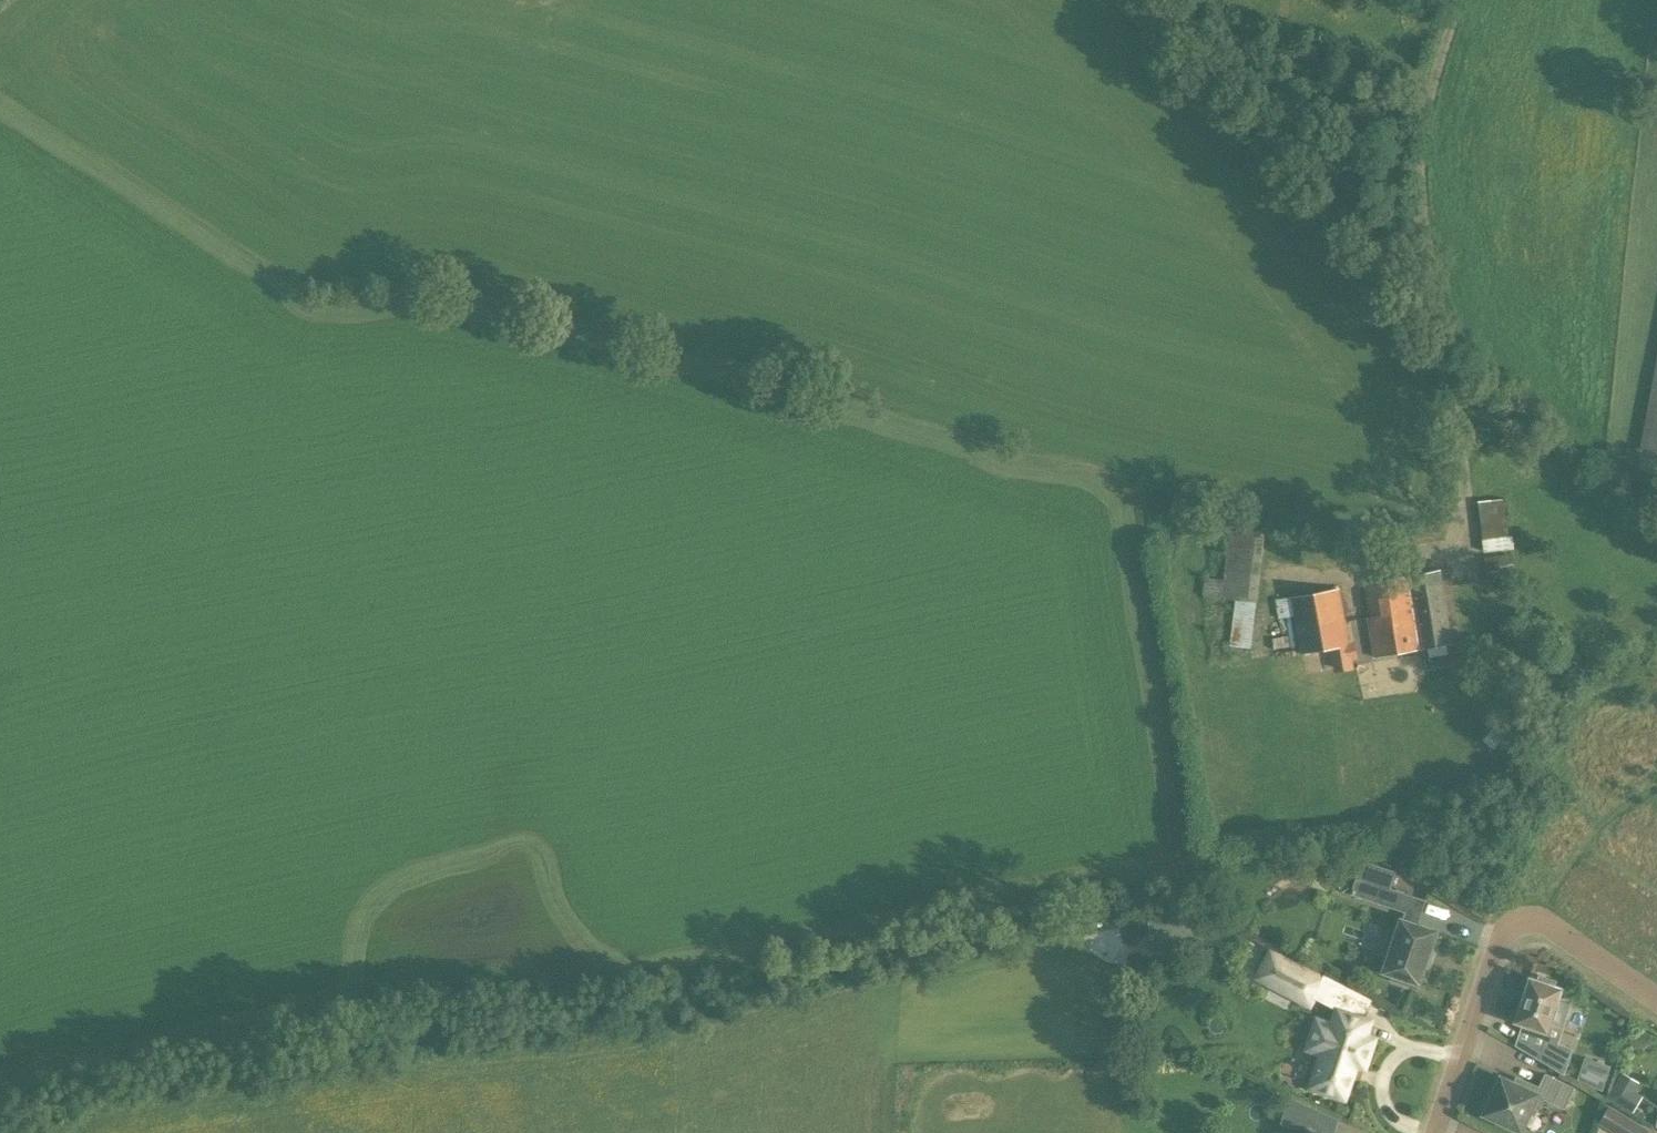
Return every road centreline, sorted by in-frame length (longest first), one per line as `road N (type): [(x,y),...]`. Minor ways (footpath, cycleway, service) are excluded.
road 1 (residential): [(1656,992),(1541,915),(1522,916),(1505,927),(1435,1132)]

